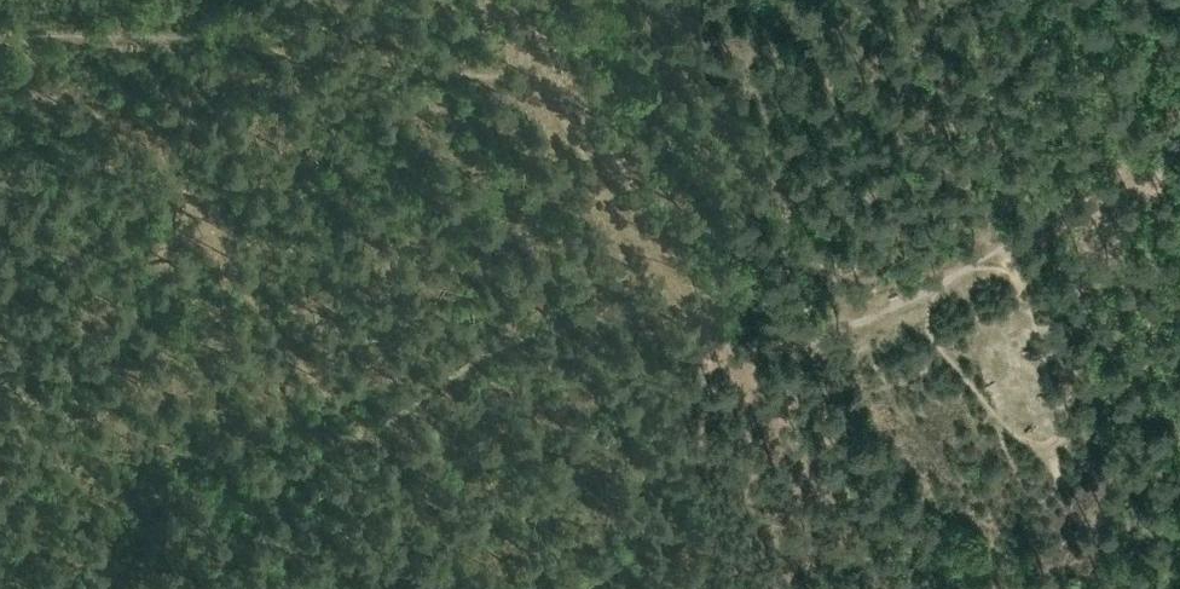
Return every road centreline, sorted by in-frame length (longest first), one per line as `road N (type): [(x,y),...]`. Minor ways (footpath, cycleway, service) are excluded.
road 1 (track): [(737,357),(822,339),(1179,153)]

